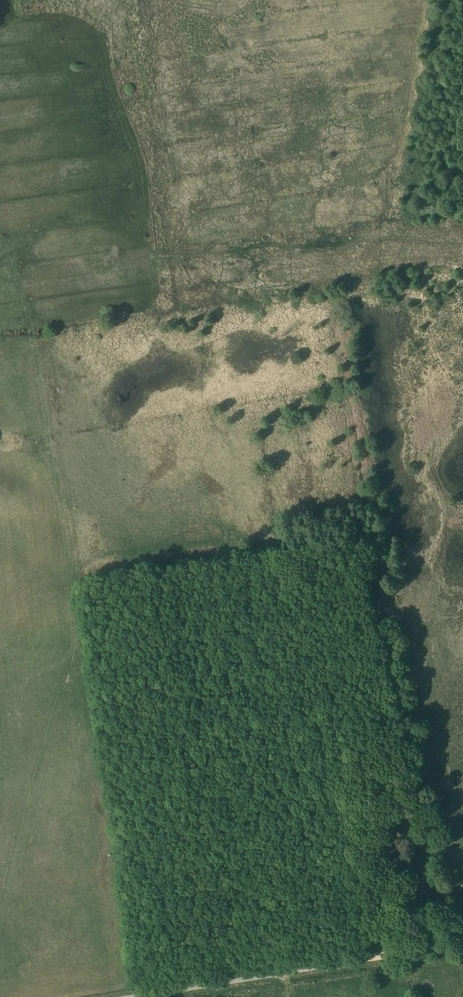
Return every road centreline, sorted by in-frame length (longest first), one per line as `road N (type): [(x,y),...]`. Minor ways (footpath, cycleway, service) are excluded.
road 1 (track): [(462,942),(133,996)]

